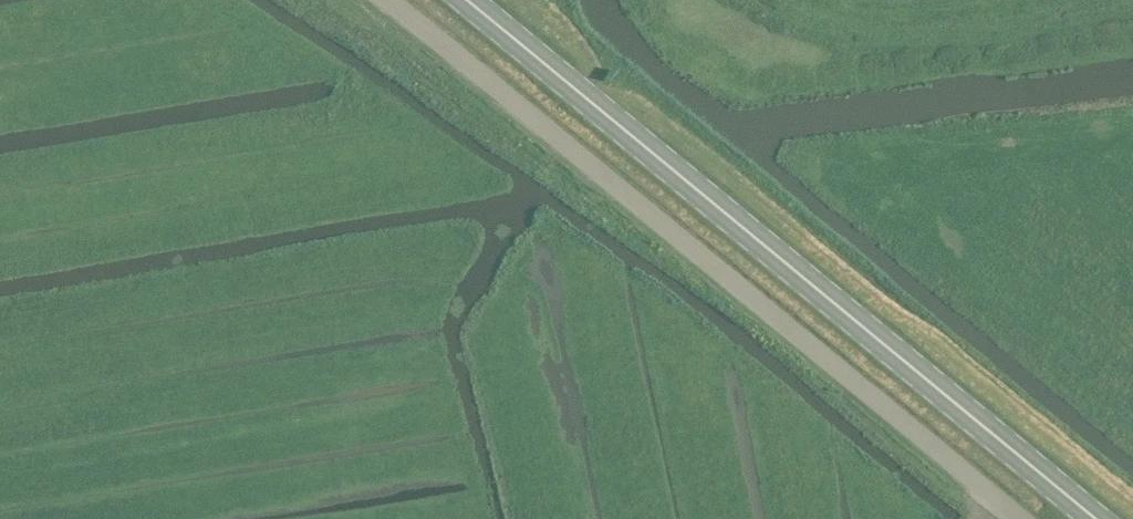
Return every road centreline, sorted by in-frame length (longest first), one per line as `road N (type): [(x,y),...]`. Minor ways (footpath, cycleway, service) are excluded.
road 1 (unclassified): [(390,0),(1021,518)]
road 2 (primary): [(1095,518),(469,0)]

